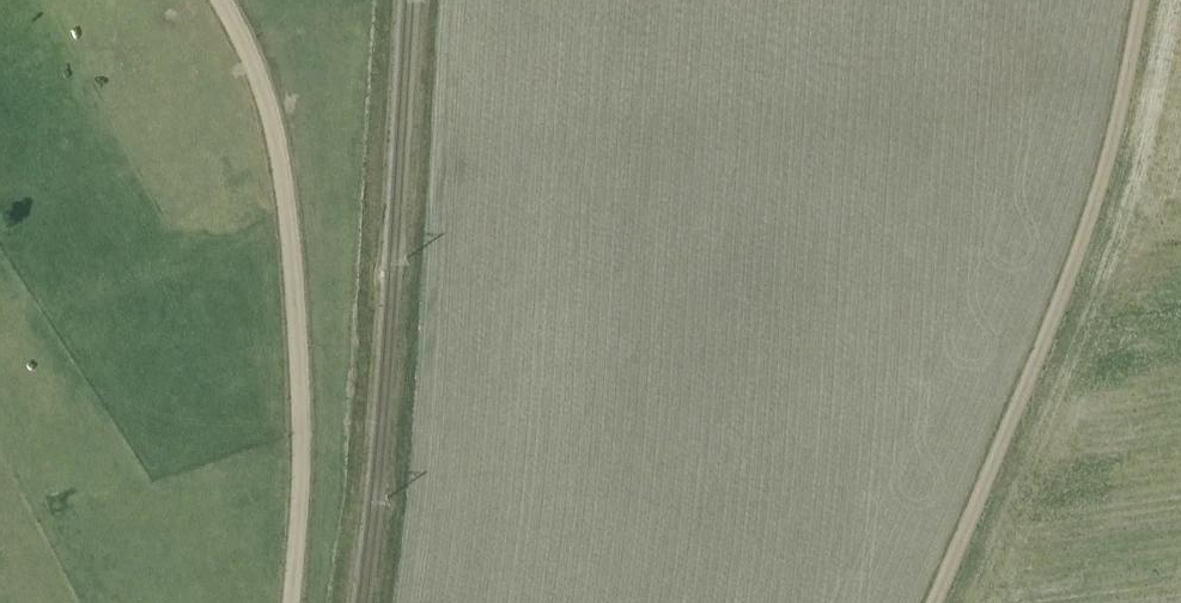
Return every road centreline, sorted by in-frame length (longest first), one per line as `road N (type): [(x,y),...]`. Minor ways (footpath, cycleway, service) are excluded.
road 1 (track): [(935,602),(1021,411),(1081,244),(1140,0)]
road 2 (track): [(288,602),(300,420),(278,156),(218,0)]

